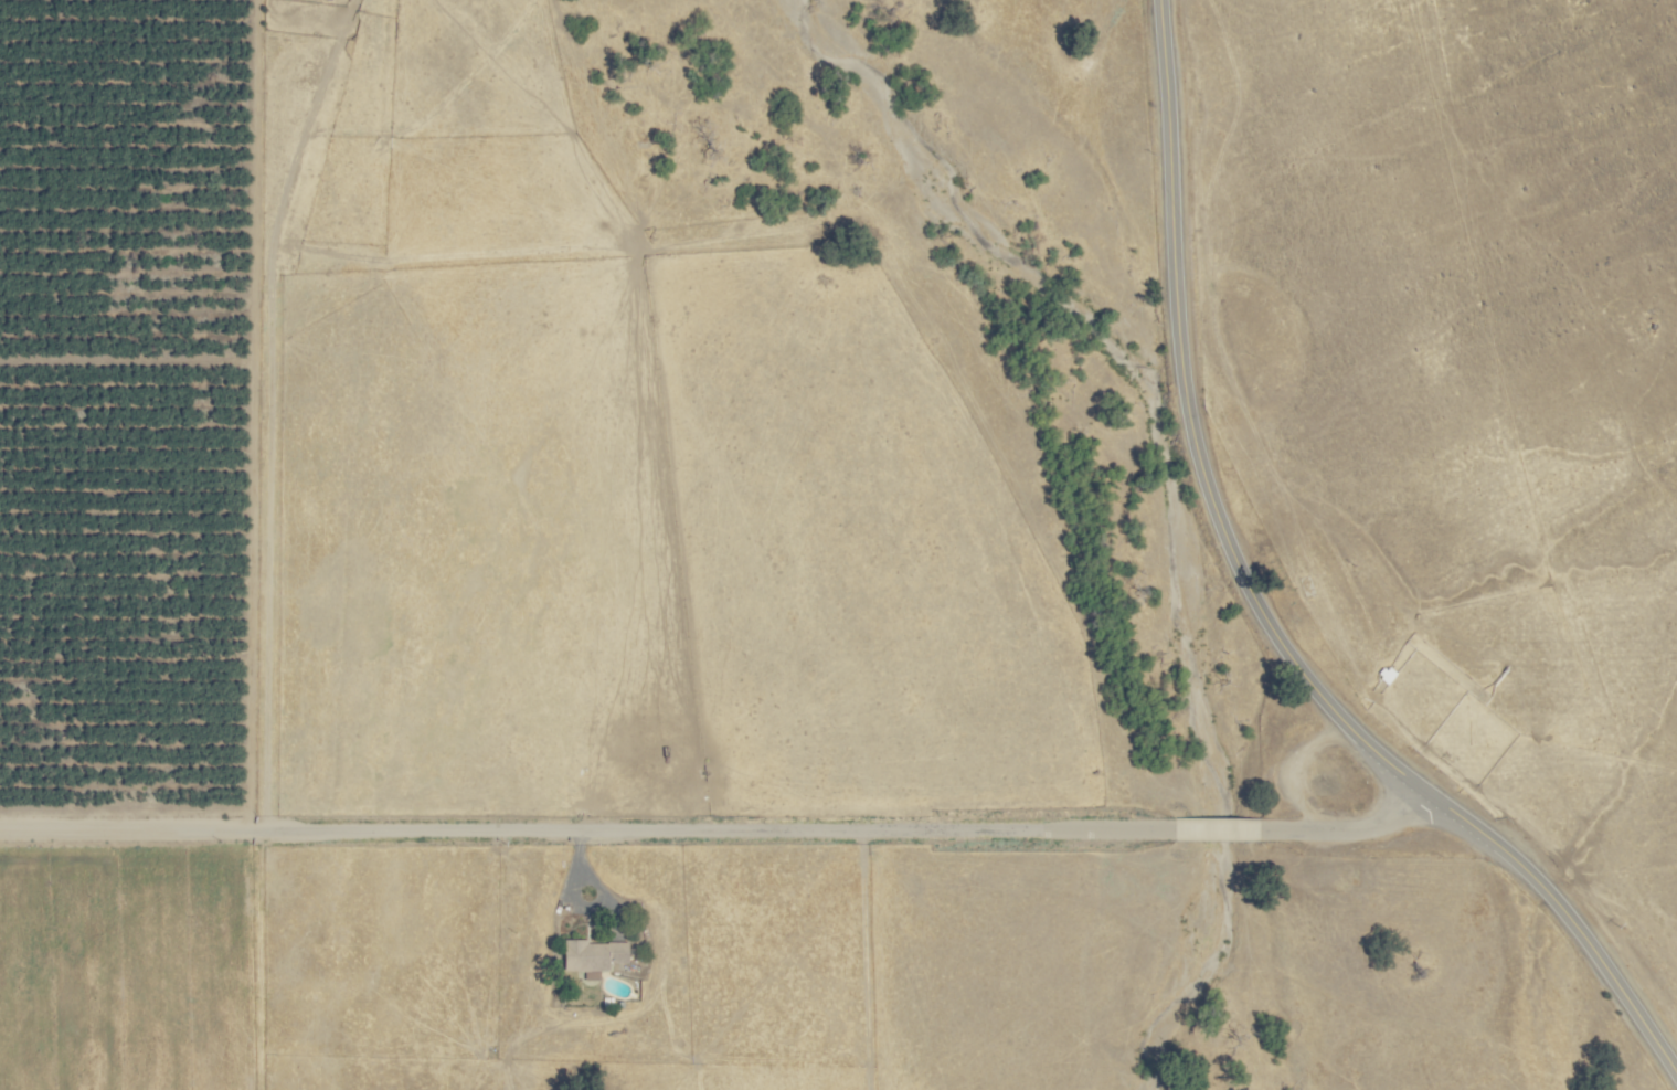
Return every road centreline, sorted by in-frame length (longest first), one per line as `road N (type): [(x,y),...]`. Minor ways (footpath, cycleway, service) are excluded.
road 1 (secondary): [(1676,1084),(1580,938),(1511,855),(1446,818),(1358,749),(1262,622),(1200,461),(1177,281),(1161,0)]
road 2 (residential): [(0,829),(1175,832)]
road 3 (residential): [(1259,830),(1446,818)]

